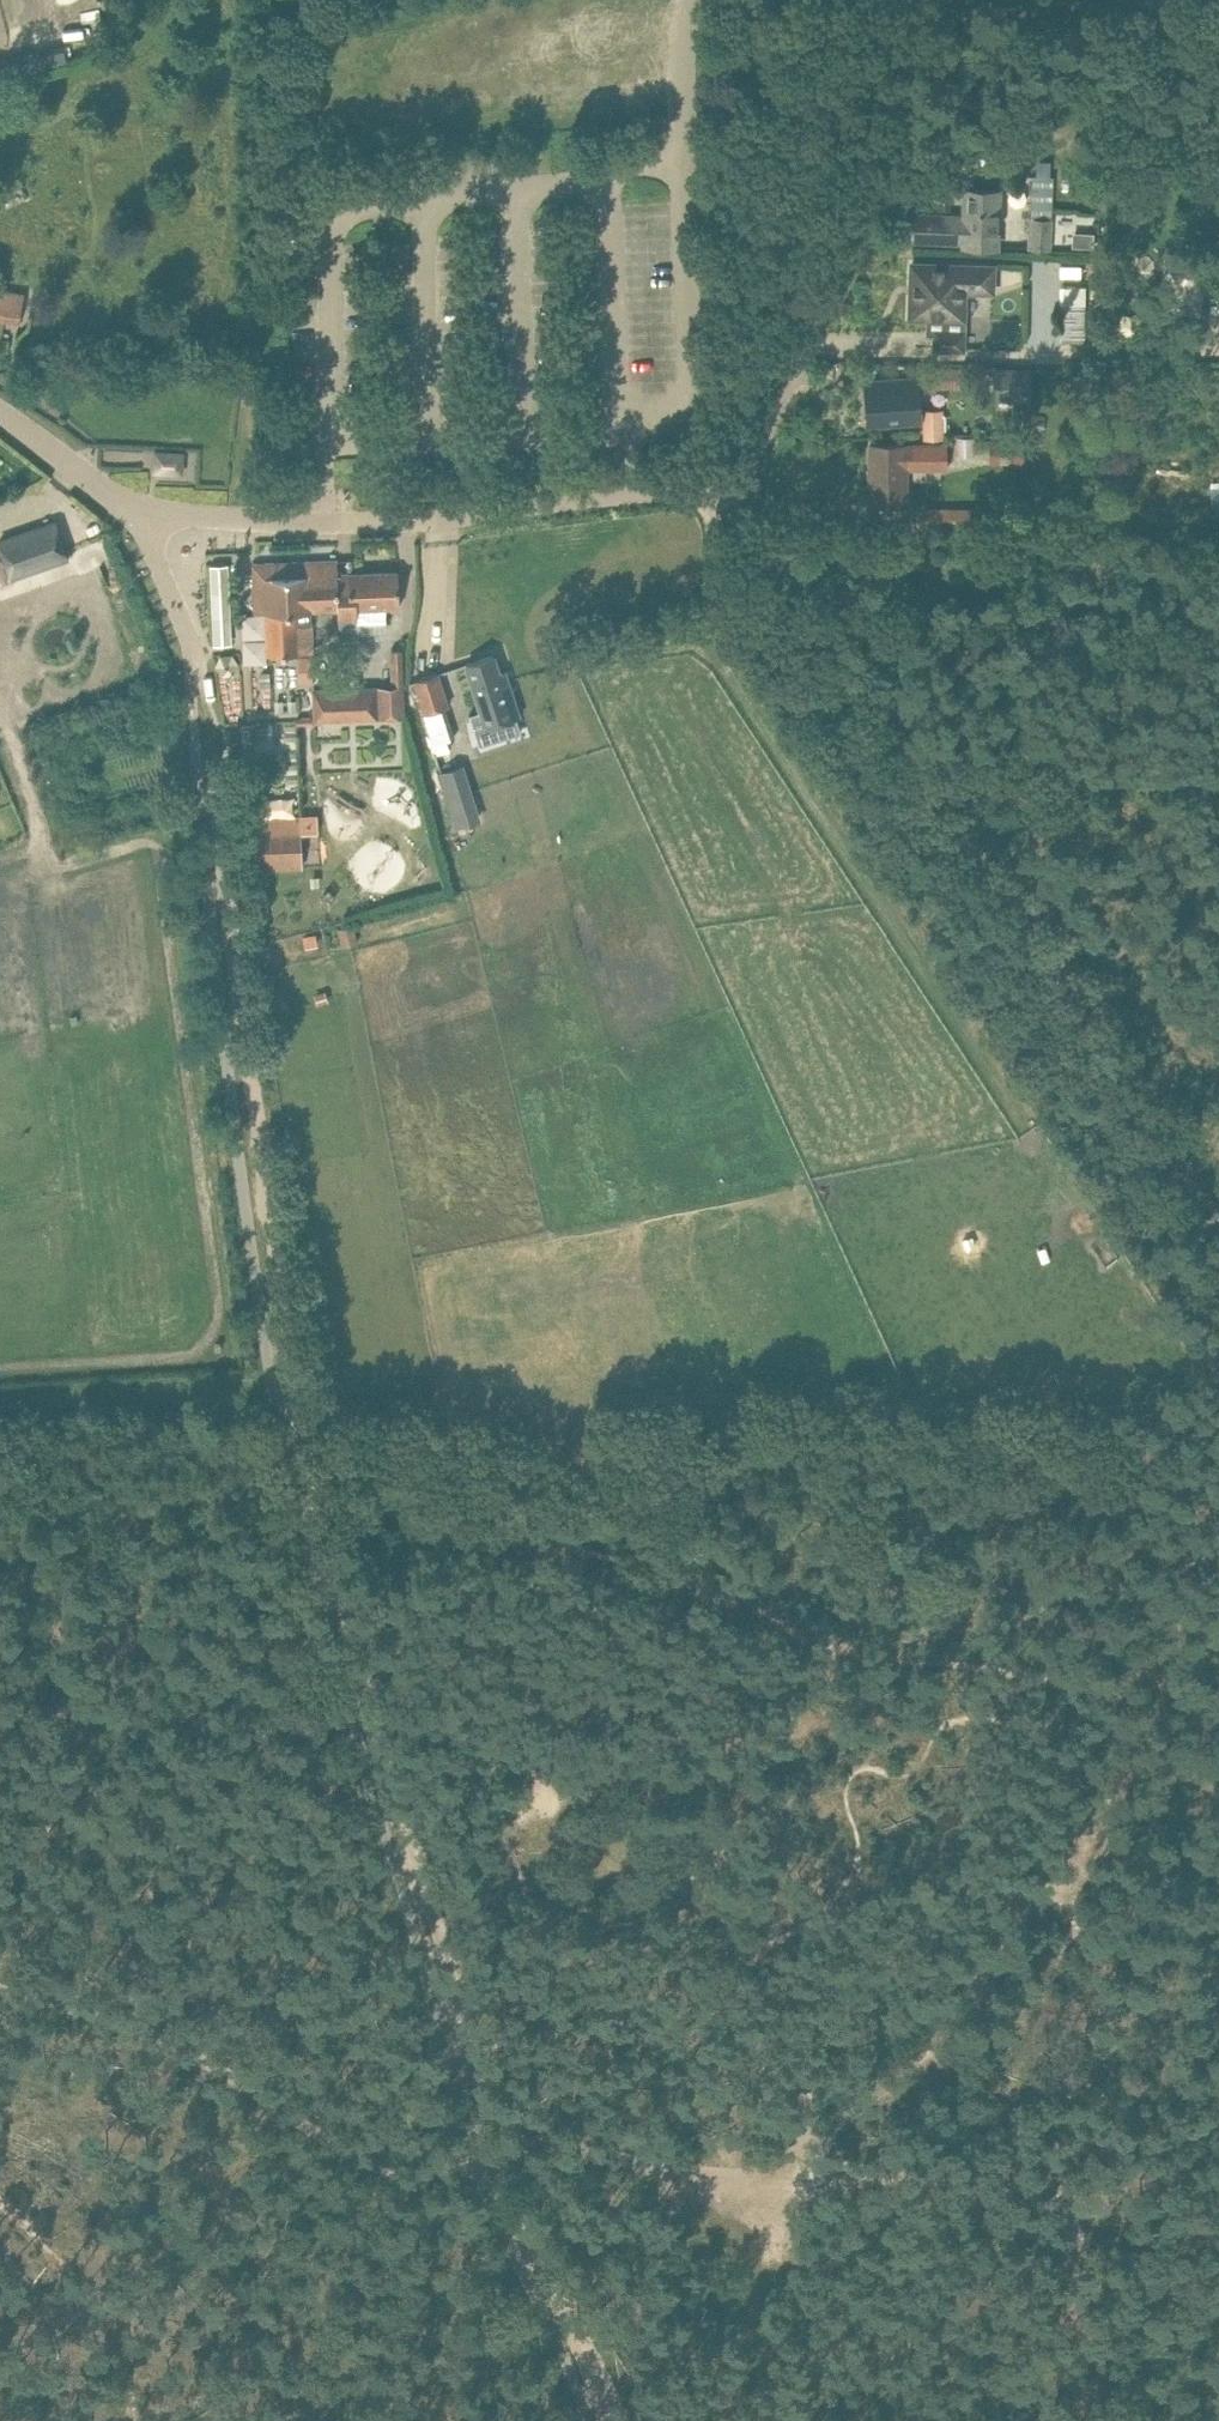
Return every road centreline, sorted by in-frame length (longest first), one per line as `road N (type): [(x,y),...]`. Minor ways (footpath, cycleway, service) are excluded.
road 1 (residential): [(130,513),(328,523),(436,519),(706,483),(737,467),(777,415),(851,200)]
road 2 (track): [(1218,1196),(939,803),(730,548),(706,483)]
road 3 (track): [(1081,2420),(1075,2302),(1054,2241),(994,2213),(918,2192),(858,2201),(615,2157),(551,2149),(498,2154)]
road 4 (track): [(0,1991),(310,2093),(437,2125),(498,2154)]
road 5 (track): [(851,200),(919,37),(1140,0)]
road 6 (unclassified): [(130,513),(0,413)]

